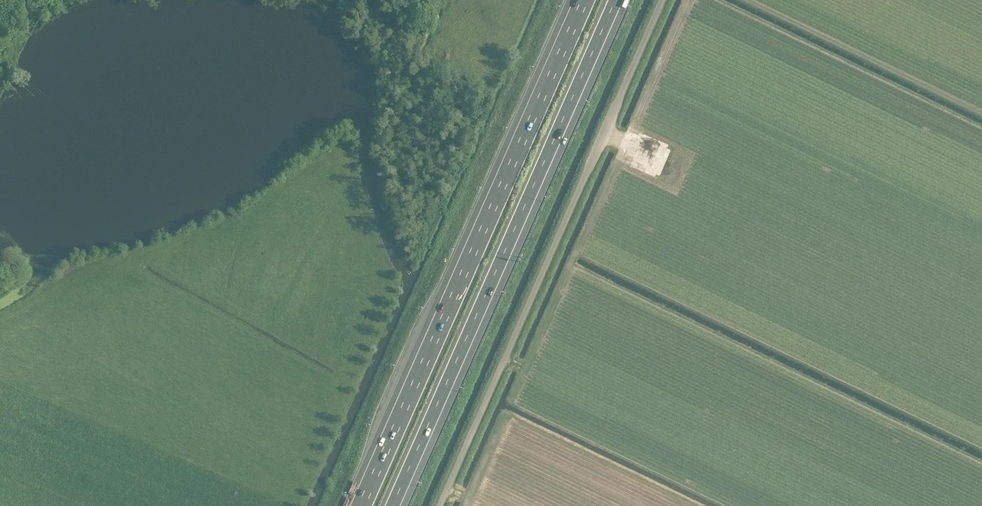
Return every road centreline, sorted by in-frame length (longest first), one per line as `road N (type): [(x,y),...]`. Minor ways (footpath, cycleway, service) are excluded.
road 1 (unclassified): [(439,505),(662,0)]
road 2 (motorway): [(391,505),(614,0)]
road 3 (motorway): [(583,0),(360,505)]

